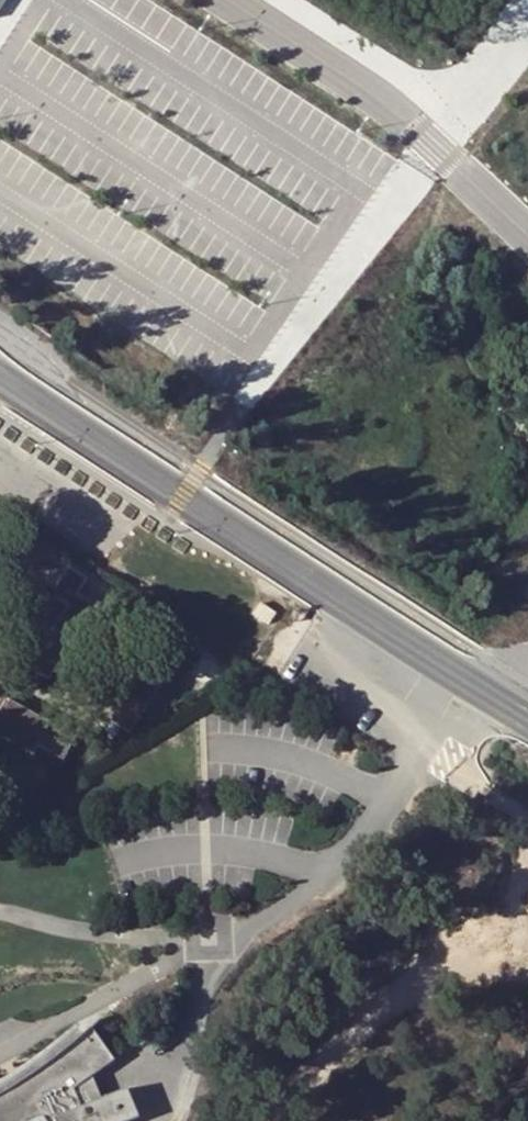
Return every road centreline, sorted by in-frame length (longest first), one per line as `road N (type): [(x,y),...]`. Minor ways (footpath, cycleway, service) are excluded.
road 1 (secondary): [(527,716),(0,373)]
road 2 (track): [(527,947),(483,938),(394,988),(304,1091),(289,1120)]

